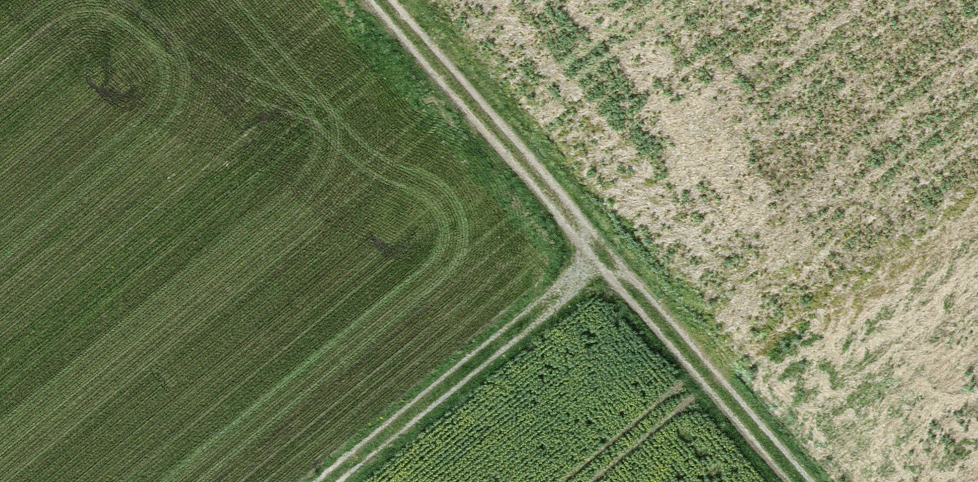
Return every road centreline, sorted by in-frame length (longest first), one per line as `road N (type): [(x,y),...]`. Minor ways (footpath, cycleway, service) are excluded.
road 1 (track): [(799,481),(378,0)]
road 2 (track): [(603,258),(328,481)]

